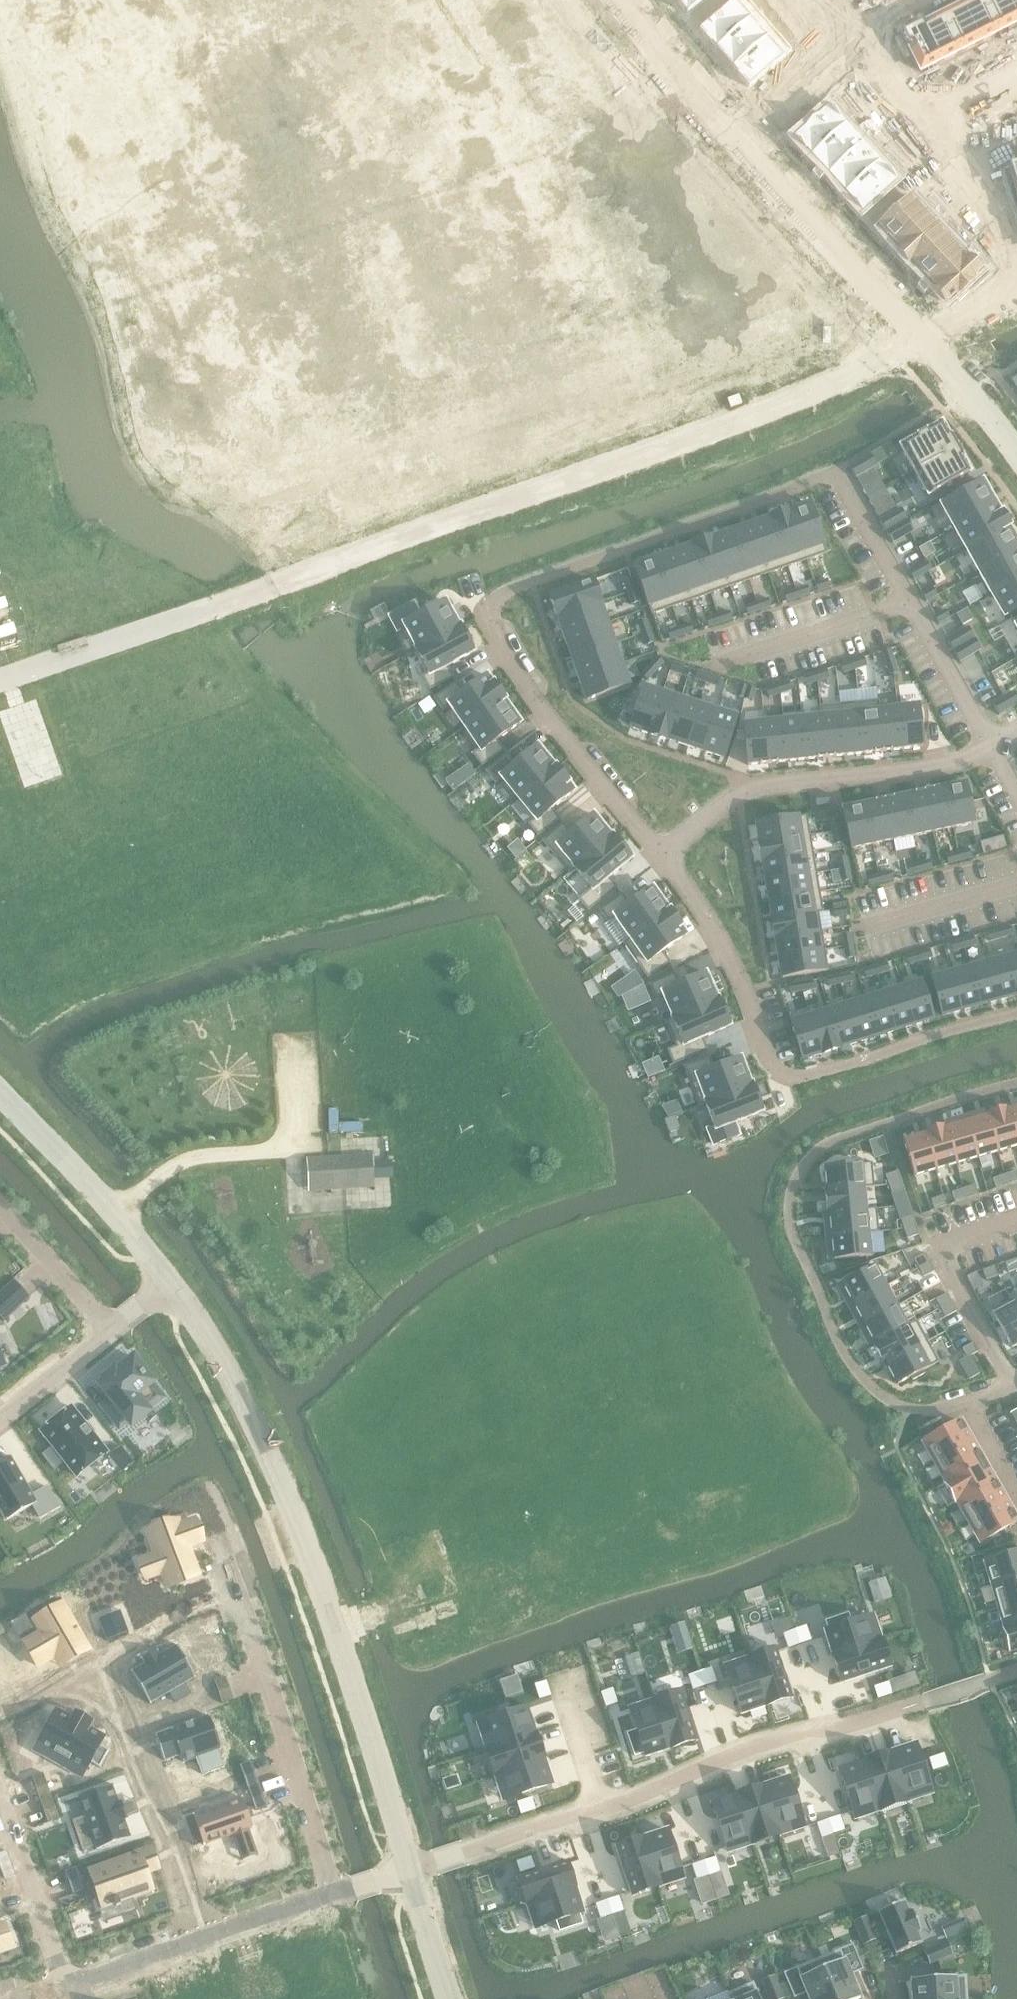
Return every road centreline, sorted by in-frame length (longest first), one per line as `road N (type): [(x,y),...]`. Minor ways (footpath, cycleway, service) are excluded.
road 1 (residential): [(836,471),(532,581),(497,596),(489,610),(491,629),(518,674),(661,858)]
road 2 (residential): [(170,1285),(265,1445),(341,1655),(407,1873)]
road 3 (residential): [(145,317),(567,160),(677,69)]
road 4 (residential): [(966,1403),(907,1407),(861,1378),(831,1327),(794,1233),(791,1198),(806,1162),(831,1144),(1016,1083)]
road 5 (residential): [(407,1873),(760,1745),(924,1703)]
road 6 (residential): [(661,858),(748,997),(772,1063),(785,1074),(803,1077),(1016,1013)]
road 7 (residential): [(741,141),(926,339),(1016,457)]
road 8 (residential): [(1016,728),(939,765),(738,802),(661,858)]
road 9 (residential): [(222,1561),(335,1897)]
road 10 (residential): [(62,1986),(335,1897)]
road 11 (residential): [(62,1986),(0,1807)]
road 12 (residential): [(63,1152),(170,1285)]
road 13 (residential): [(0,1209),(113,1329)]
road 14 (residential): [(741,141),(862,30)]
road 15 (residential): [(0,1417),(113,1329)]
road 16 (residential): [(407,1873),(448,1998)]

